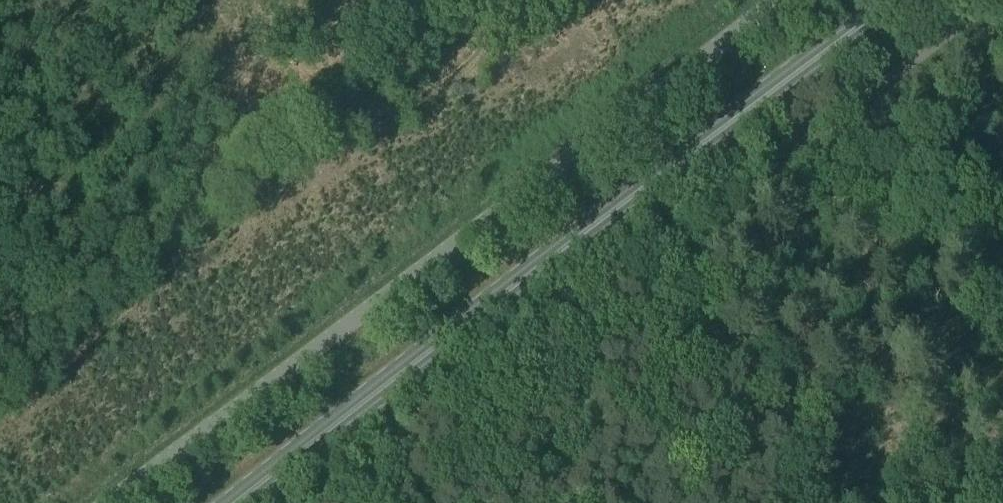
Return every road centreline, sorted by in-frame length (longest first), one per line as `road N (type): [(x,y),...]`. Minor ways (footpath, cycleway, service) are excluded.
road 1 (unclassified): [(105,502),(776,0)]
road 2 (primary): [(237,502),(894,0)]
road 3 (track): [(0,404),(303,170),(600,0)]

